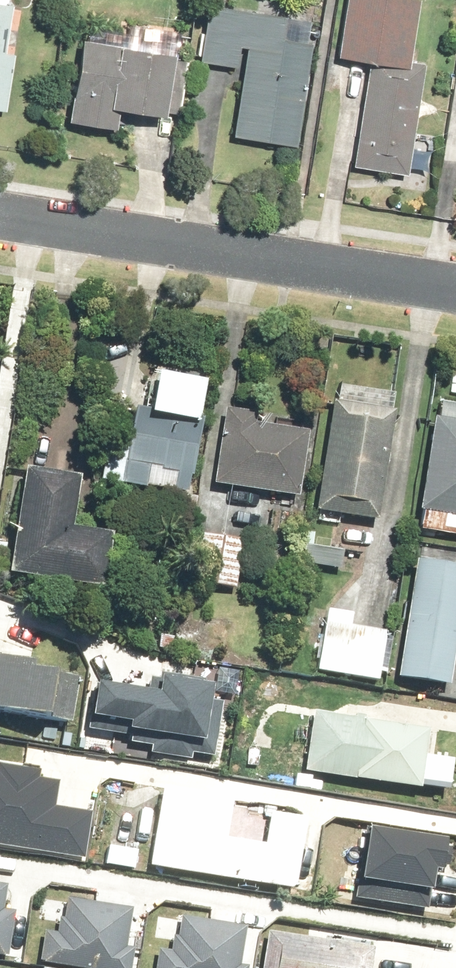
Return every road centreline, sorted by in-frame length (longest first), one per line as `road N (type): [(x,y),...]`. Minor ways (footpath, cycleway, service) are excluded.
road 1 (residential): [(455,285),(0,209)]

